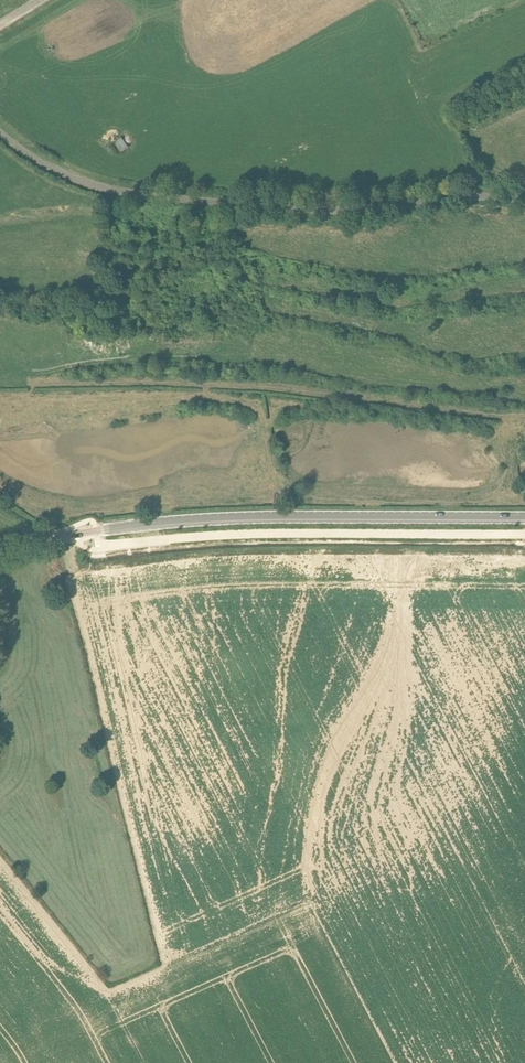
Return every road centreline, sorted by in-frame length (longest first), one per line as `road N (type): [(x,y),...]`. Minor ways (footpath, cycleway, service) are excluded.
road 1 (unclassified): [(524,200),(467,196),(325,210),(144,195),(60,173),(0,133)]
road 2 (tertiary): [(0,546),(180,521),(524,517)]

